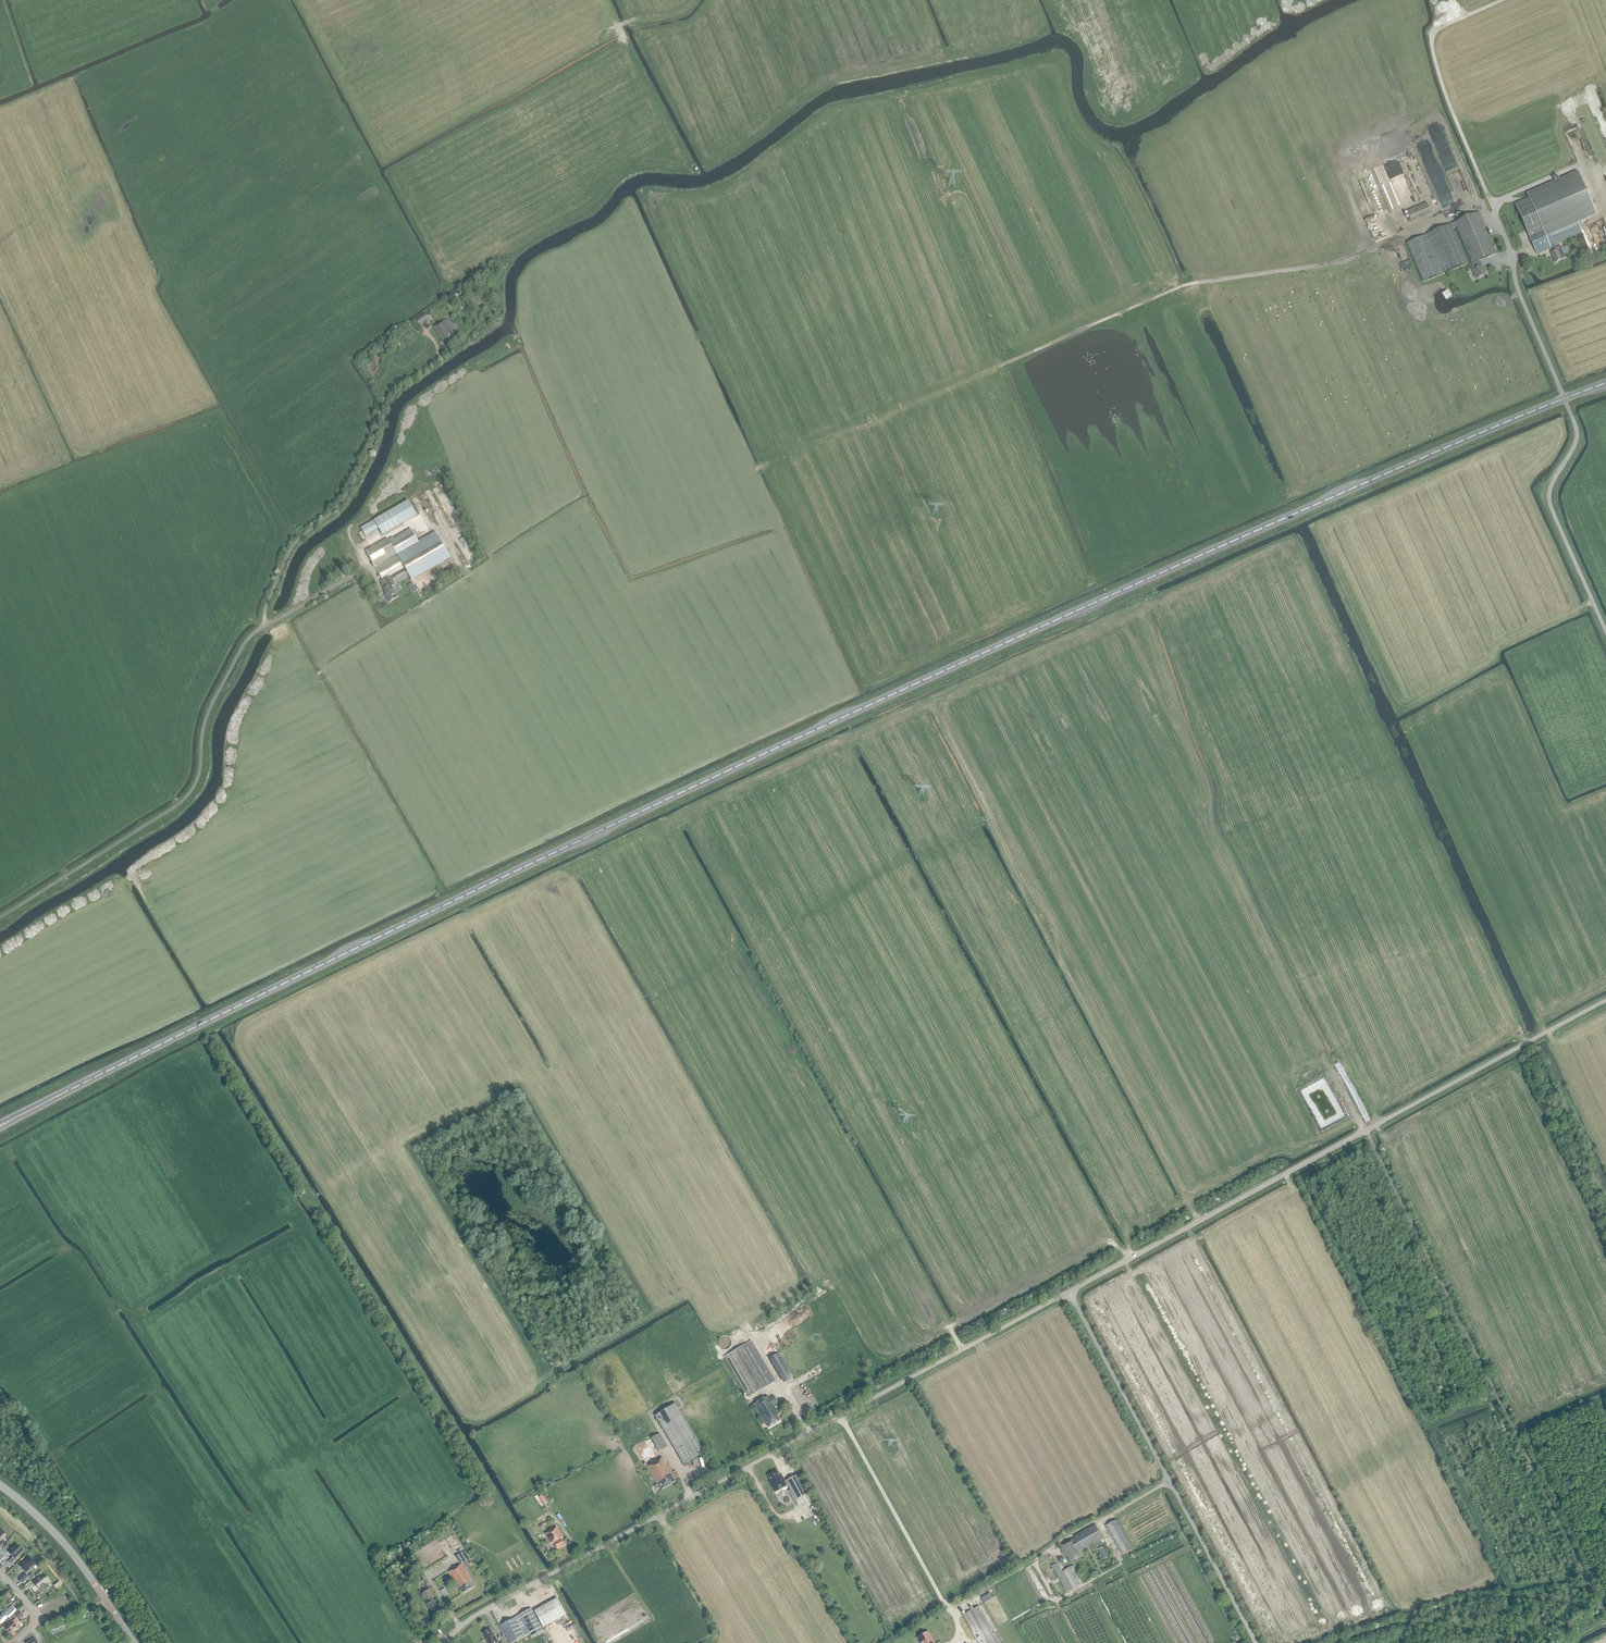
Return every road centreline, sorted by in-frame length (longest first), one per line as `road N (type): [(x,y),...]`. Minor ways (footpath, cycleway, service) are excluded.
road 1 (primary): [(66,1091),(886,697),(1605,383)]
road 2 (track): [(1332,1642),(1469,1601),(1591,1582),(1365,1129)]
road 3 (unclassified): [(446,1642),(463,1624),(1069,1291)]
road 4 (unclassified): [(1069,1291),(1605,1000)]
road 5 (unclassified): [(0,914),(188,790),(208,706),(246,641),(356,575)]
road 6 (unclassified): [(1256,1642),(1069,1291)]
road 7 (tertiary): [(0,1486),(71,1553),(135,1642)]

